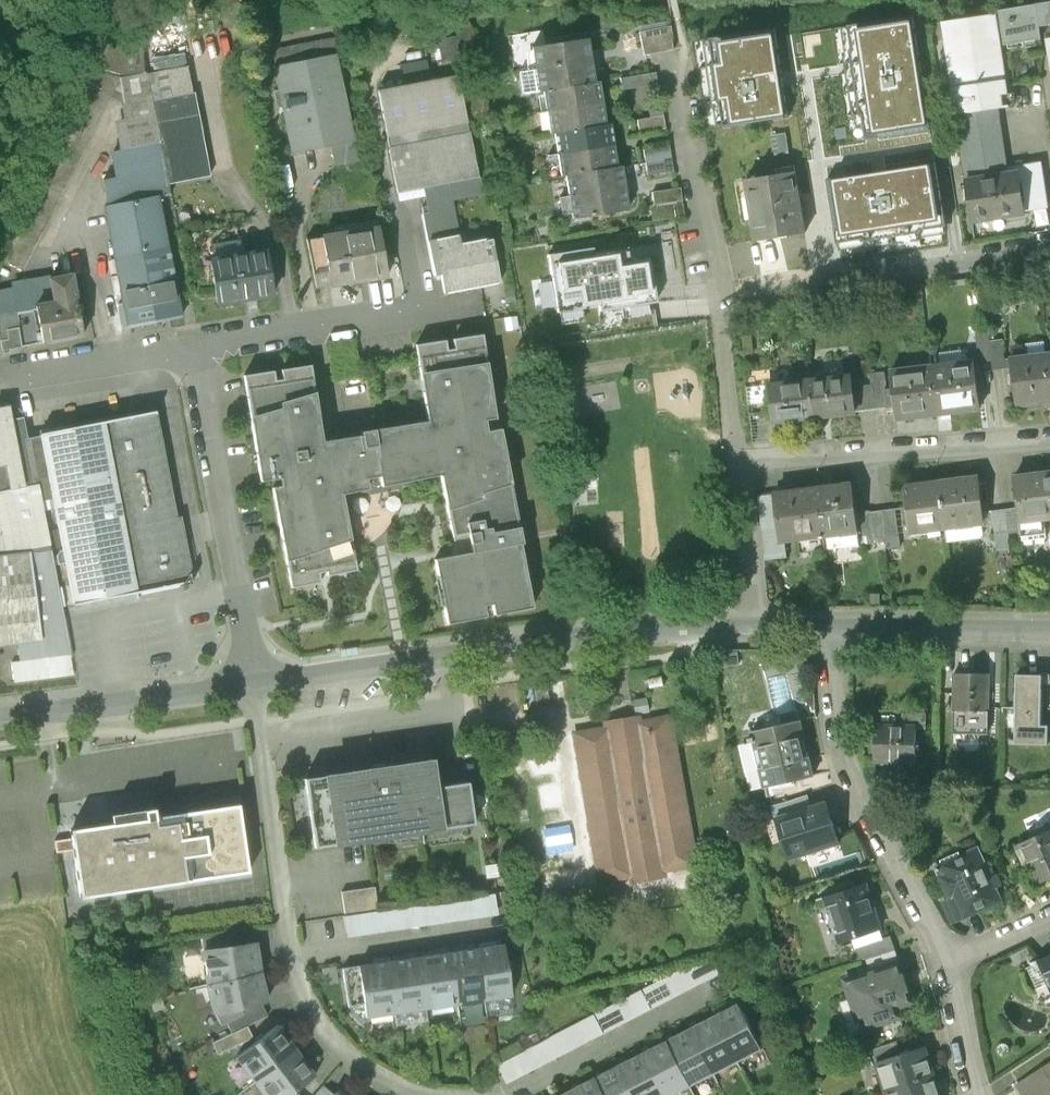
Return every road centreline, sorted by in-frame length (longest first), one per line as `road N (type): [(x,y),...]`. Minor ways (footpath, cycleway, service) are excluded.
road 1 (residential): [(834,627),(831,691),(852,787),(945,962)]
road 2 (unclassified): [(195,349),(255,685)]
road 3 (residential): [(1049,250),(735,297)]
road 4 (residential): [(740,462),(1049,441)]
road 5 (residential): [(754,625),(448,655)]
road 6 (residential): [(511,1094),(750,969)]
road 7 (residential): [(255,685),(0,718)]
road 8 (residential): [(720,299),(679,79),(681,48)]
road 9 (residential): [(448,655),(457,710),(262,740)]
road 10 (unclassified): [(434,312),(195,349)]
road 11 (residential): [(262,740),(289,957)]
road 12 (residential): [(289,957),(503,925)]
road 13 (residential): [(1049,631),(834,627)]
road 14 (residential): [(289,957),(309,1010),(351,1062),(423,1094)]
road 15 (unclassified): [(195,349),(0,380)]
road 16 (residential): [(448,655),(255,685)]
road 17 (residential): [(740,462),(720,299)]
road 18 (residential): [(754,625),(740,462)]
road 19 (residential): [(945,962),(975,1094)]

